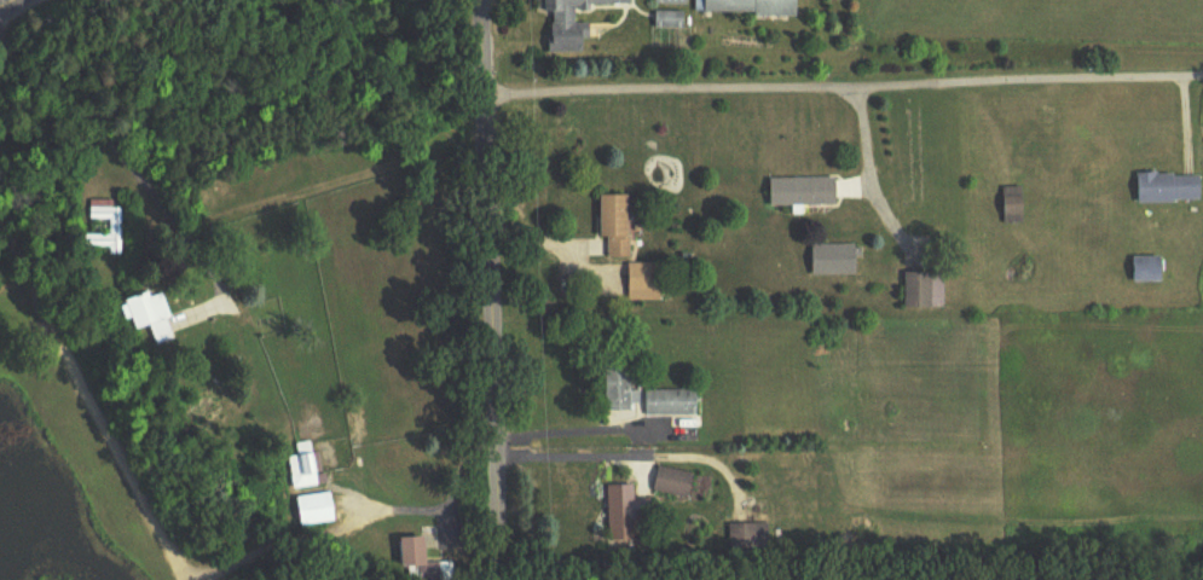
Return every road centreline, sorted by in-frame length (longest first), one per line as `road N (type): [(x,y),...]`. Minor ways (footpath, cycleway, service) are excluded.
road 1 (residential): [(484,94),(1202,75)]
road 2 (residential): [(496,579),(481,0)]

